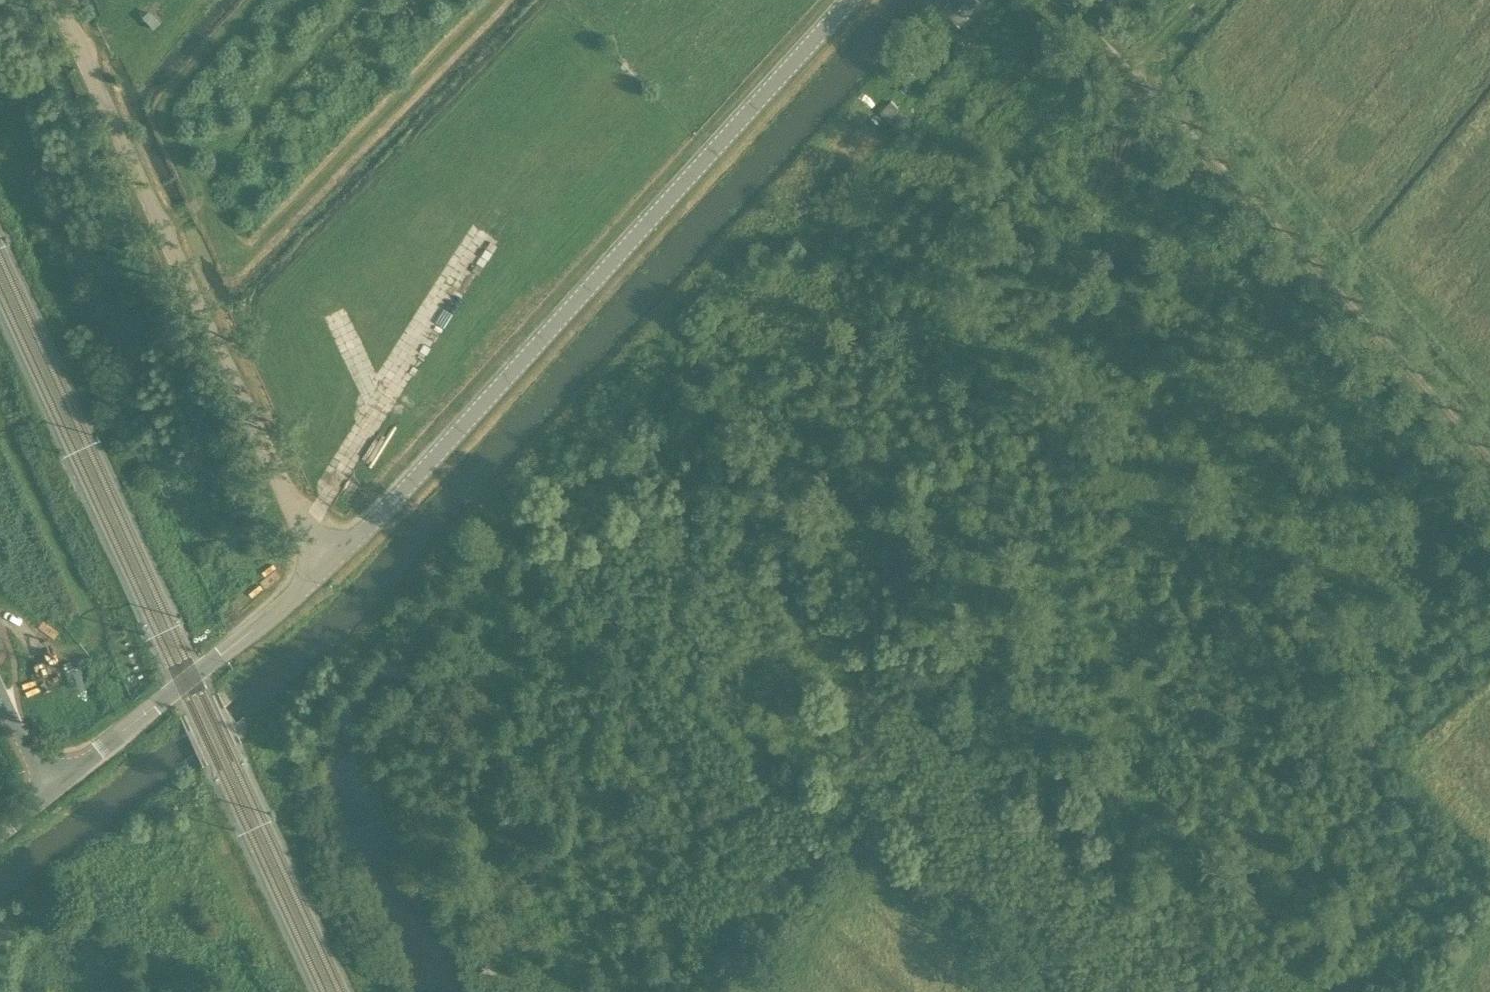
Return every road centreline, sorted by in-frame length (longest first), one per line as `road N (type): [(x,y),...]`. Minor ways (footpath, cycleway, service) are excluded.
road 1 (unclassified): [(321,569),(547,339),(854,0)]
road 2 (unclassified): [(321,569),(52,0)]
road 3 (track): [(1489,453),(1142,66)]
road 4 (unclassified): [(54,792),(321,569)]

